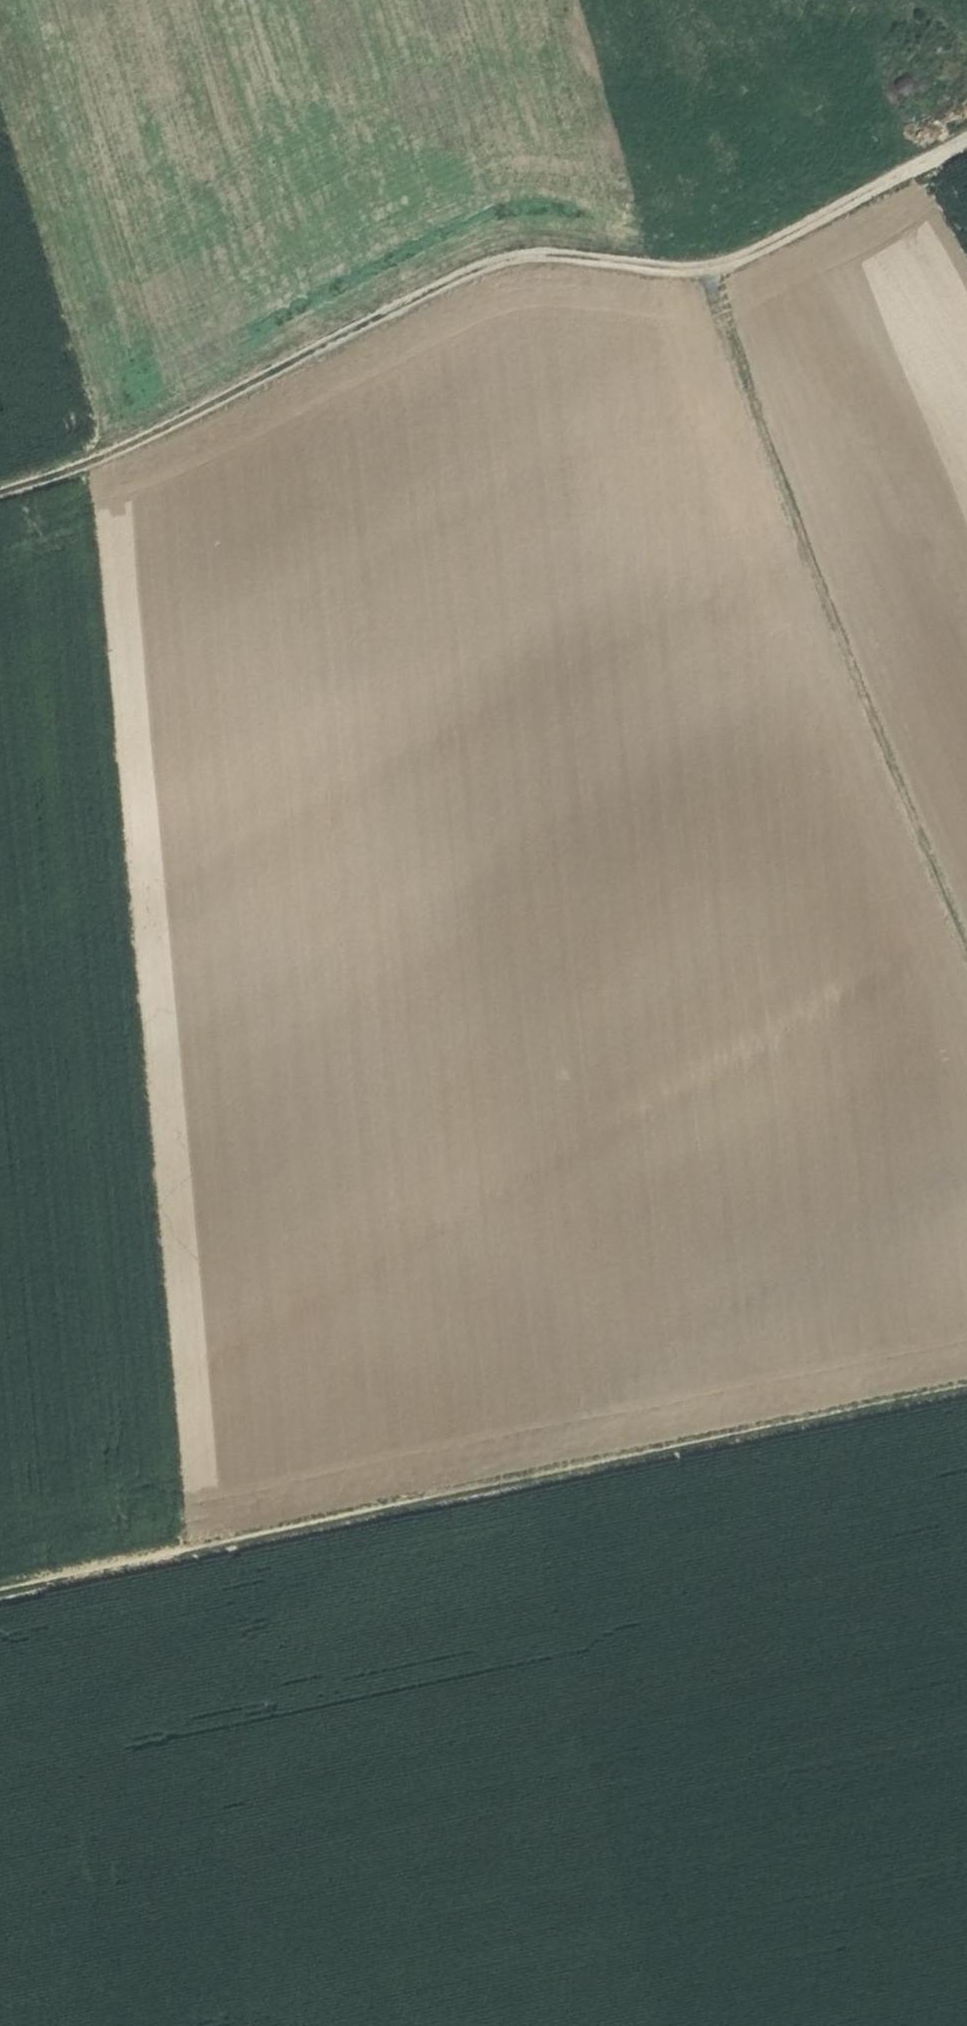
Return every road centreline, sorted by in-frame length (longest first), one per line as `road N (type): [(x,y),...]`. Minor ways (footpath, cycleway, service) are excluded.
road 1 (track): [(966,936),(705,277),(522,252),(88,463),(0,489)]
road 2 (track): [(966,1389),(0,1592)]
road 3 (track): [(966,138),(705,277)]

